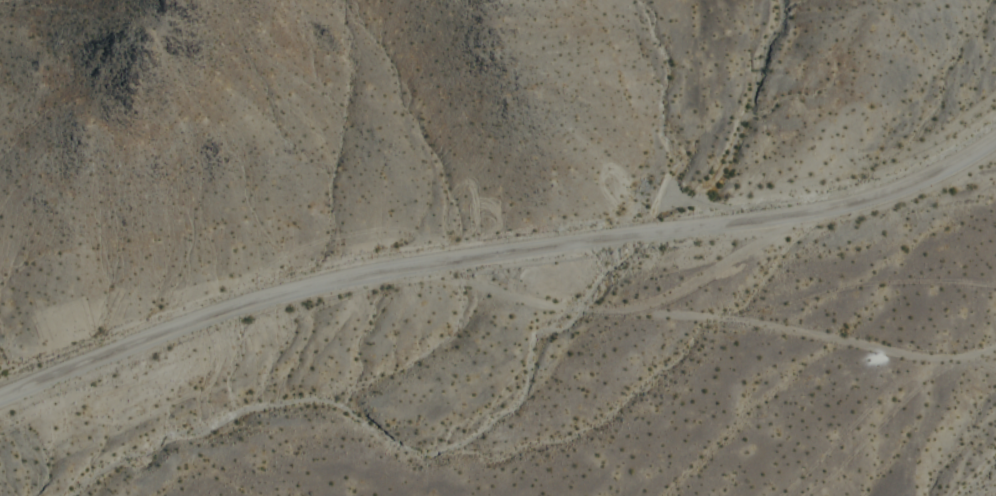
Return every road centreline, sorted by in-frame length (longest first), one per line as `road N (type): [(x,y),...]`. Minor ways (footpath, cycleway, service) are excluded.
road 1 (residential): [(0,398),(203,317),(366,273),(842,206),(945,171),(995,143)]

